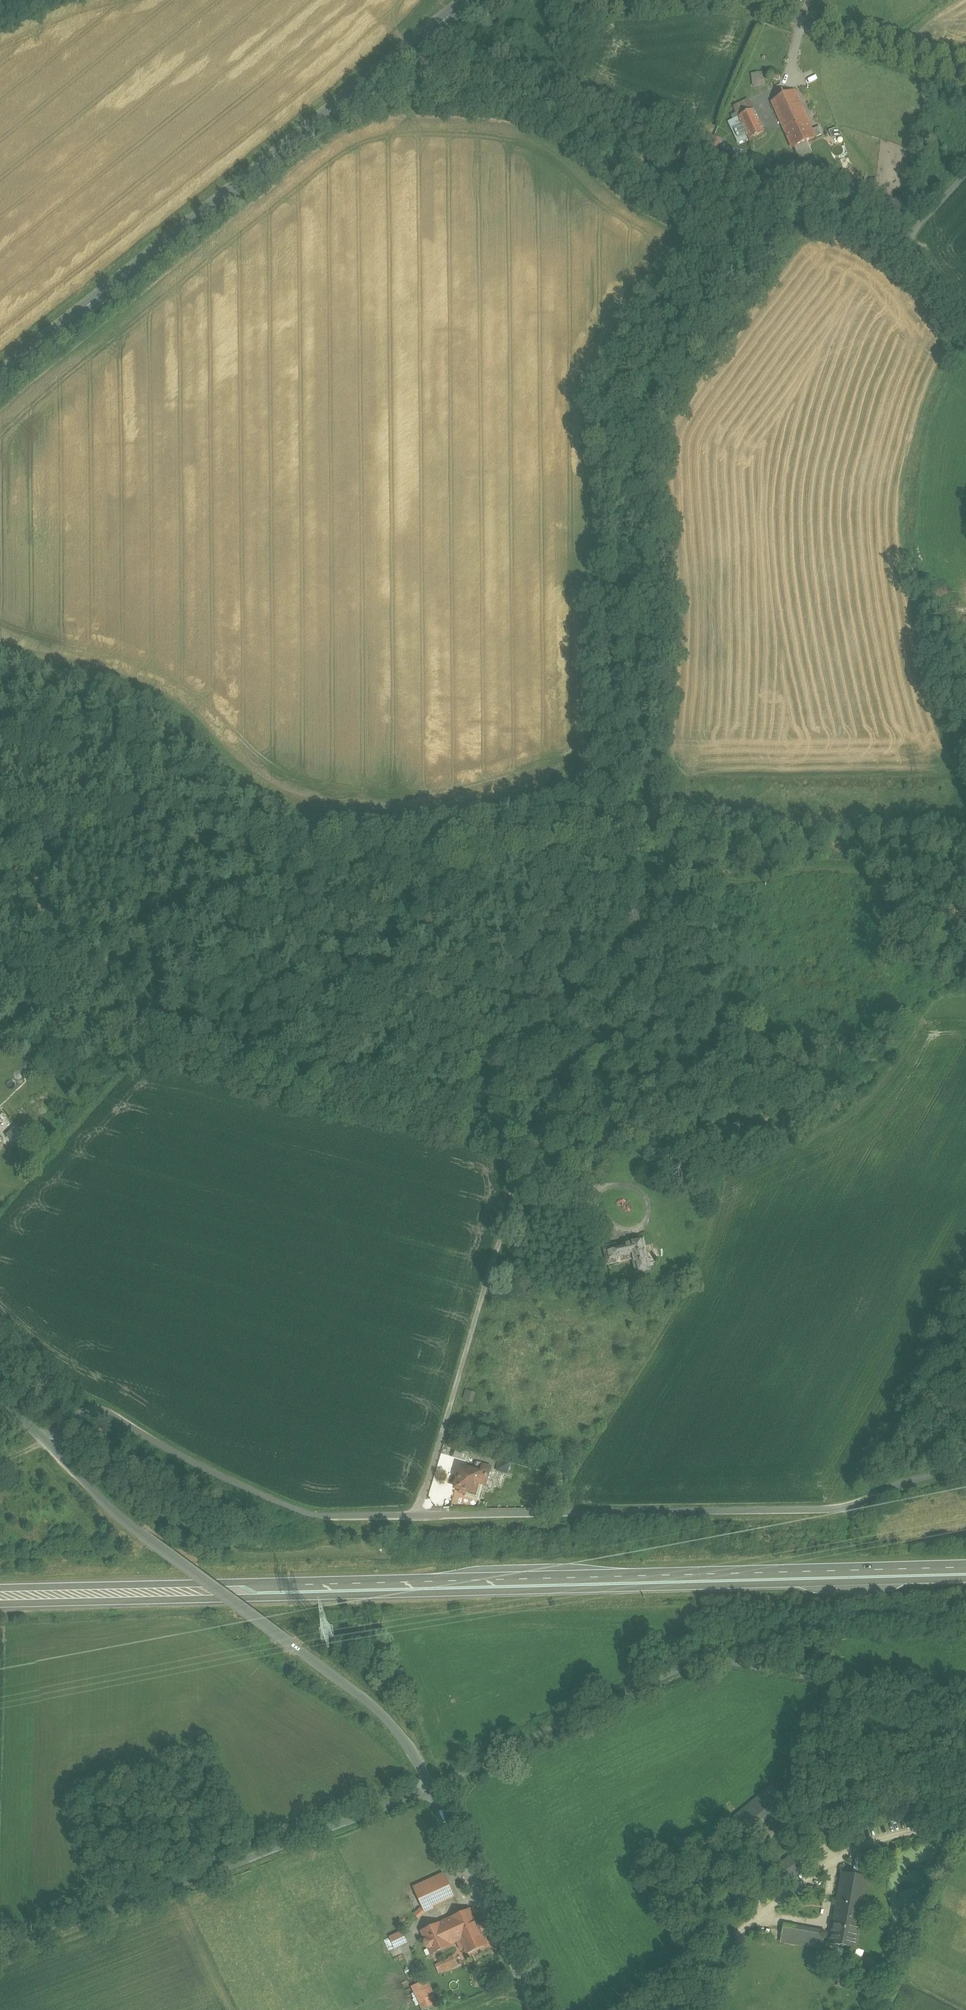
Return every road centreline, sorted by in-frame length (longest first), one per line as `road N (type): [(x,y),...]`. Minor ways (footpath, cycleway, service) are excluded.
road 1 (trunk): [(0,1594),(965,1571)]
road 2 (secondary): [(0,378),(470,0)]
road 3 (residential): [(432,1792),(722,1656),(965,1685)]
road 4 (unclassified): [(965,1464),(818,1505),(419,1514)]
road 5 (unclassified): [(432,1792),(370,1703),(140,1534),(79,1475)]
road 6 (unclassified): [(0,1952),(432,1792)]
road 7 (unclassified): [(419,1514),(319,1516),(252,1495),(102,1410),(81,1413),(48,1443)]
road 8 (unclassified): [(509,1178),(502,1229),(419,1514)]
road 9 (unclassified): [(533,2009),(432,1792)]
road 10 (unclassified): [(965,80),(742,0)]
road 11 (unclassified): [(965,169),(909,231),(965,313)]
road 12 (track): [(918,1830),(914,1749),(930,1680)]

